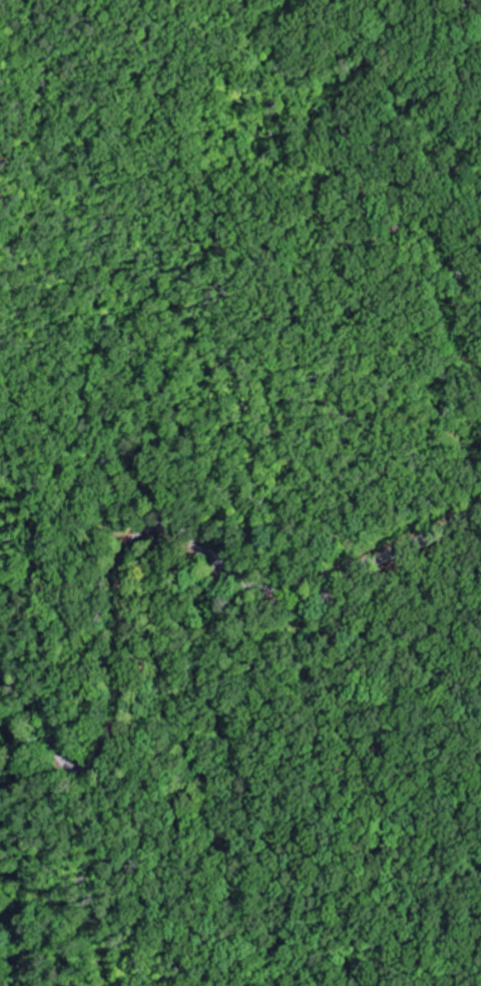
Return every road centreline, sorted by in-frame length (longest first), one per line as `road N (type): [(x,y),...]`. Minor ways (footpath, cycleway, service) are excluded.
road 1 (tertiary): [(0,663),(59,745),(86,766),(99,766),(128,724),(138,549),(147,529),(170,526),(241,577),(291,585),(480,511)]

